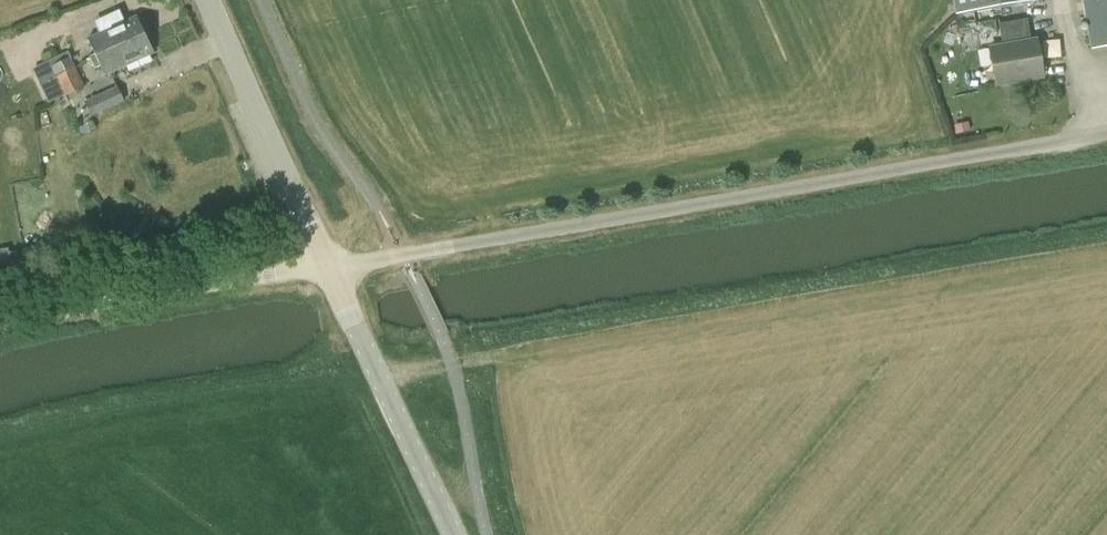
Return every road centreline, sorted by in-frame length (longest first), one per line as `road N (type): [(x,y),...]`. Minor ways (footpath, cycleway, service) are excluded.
road 1 (unclassified): [(328,265),(1106,133)]
road 2 (track): [(377,377),(476,341),(1106,233)]
road 3 (unclassified): [(0,327),(328,265)]
road 4 (tertiary): [(453,534),(328,265)]
road 5 (tertiary): [(328,265),(209,0)]

